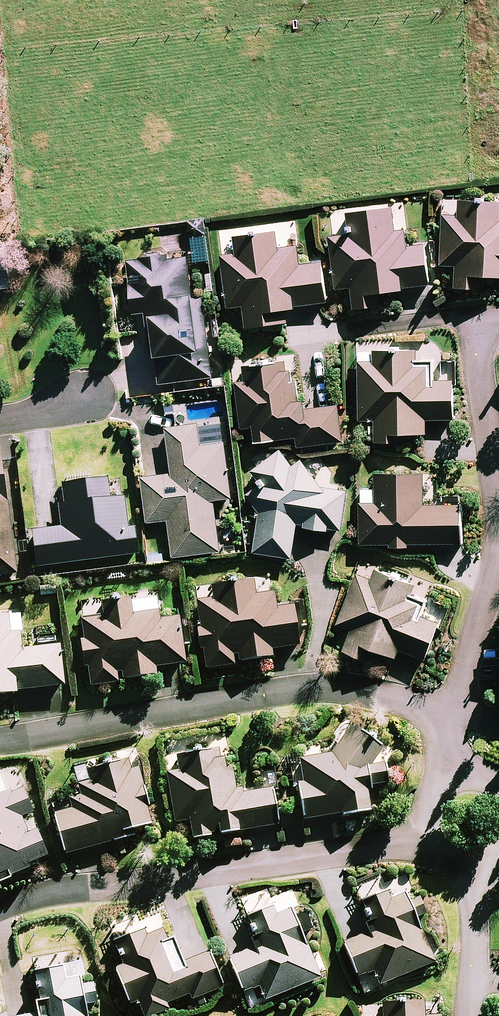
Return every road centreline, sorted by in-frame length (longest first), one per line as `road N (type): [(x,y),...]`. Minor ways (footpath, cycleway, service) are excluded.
road 1 (residential): [(450,712),(351,691),(293,692),(0,742)]
road 2 (residential): [(429,838),(72,887),(0,909)]
road 3 (residential): [(481,333),(434,320),(293,339)]
road 4 (residential): [(481,333),(477,367),(498,508)]
road 5 (residential): [(498,545),(450,712)]
road 6 (residential): [(467,863),(473,988)]

